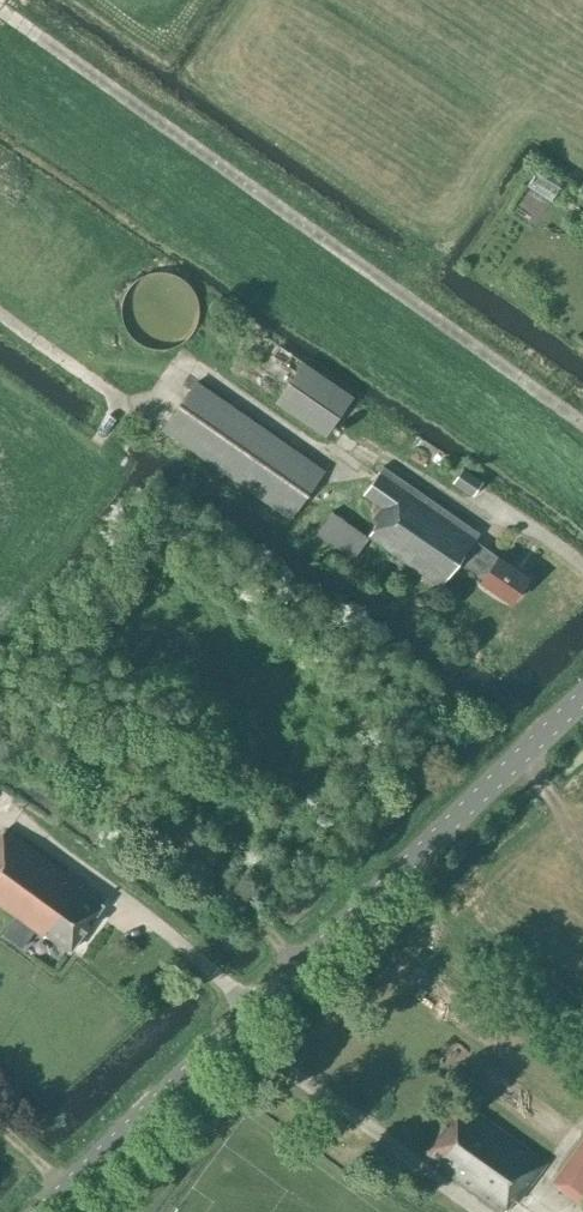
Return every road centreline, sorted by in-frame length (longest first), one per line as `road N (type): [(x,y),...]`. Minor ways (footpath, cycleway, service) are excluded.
road 1 (unclassified): [(44,1211),(582,701)]

